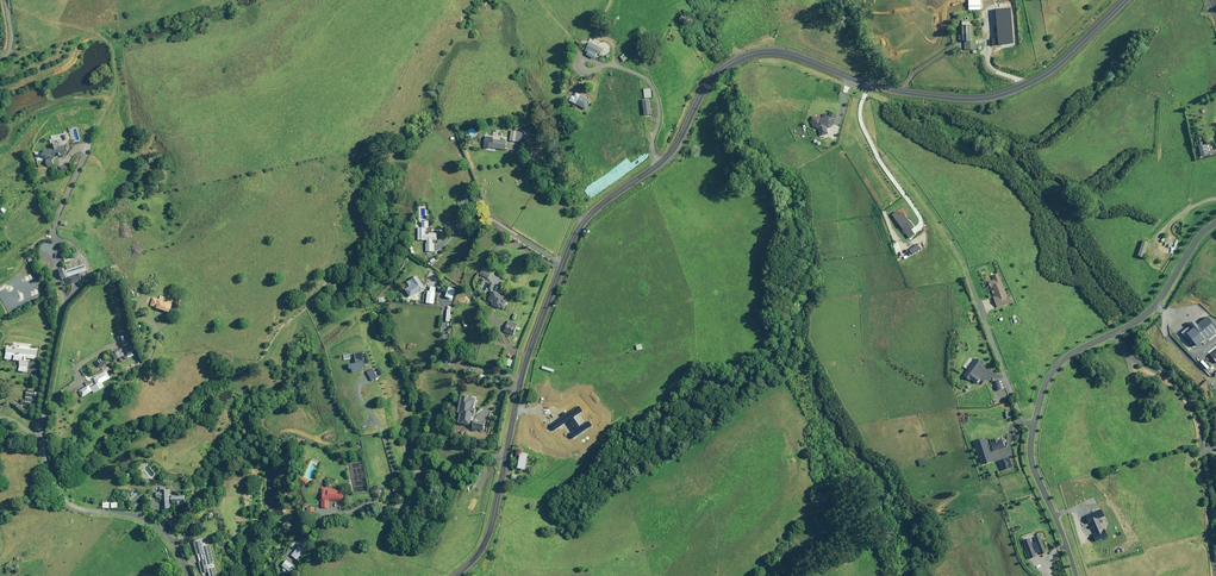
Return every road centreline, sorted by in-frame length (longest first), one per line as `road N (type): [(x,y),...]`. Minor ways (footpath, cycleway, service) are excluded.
road 1 (unclassified): [(1125,0),(1056,66),(992,96),(900,91),(778,52),(749,55),(717,74),(673,152),(581,223),(530,353),(492,526),(455,575)]
road 2 (residential): [(1215,218),(1145,311),(1064,354),(1044,380),(1028,460),(1075,575)]
road 3 (unclassified): [(187,575),(175,546),(150,521),(72,507),(57,490),(43,418),(65,302)]

